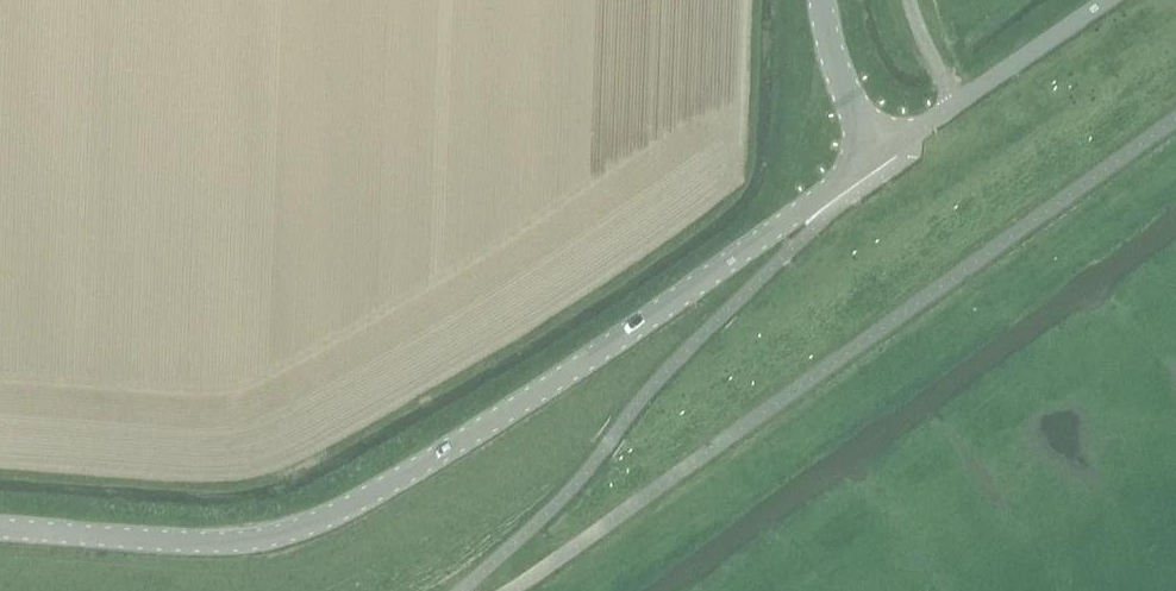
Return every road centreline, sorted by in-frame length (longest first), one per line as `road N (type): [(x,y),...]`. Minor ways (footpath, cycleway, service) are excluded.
road 1 (tertiary): [(877,150),(619,339),(316,524),(221,543),(0,528)]
road 2 (unclassified): [(877,150),(1107,0)]
road 3 (tertiary): [(877,150),(828,52),(821,0)]

